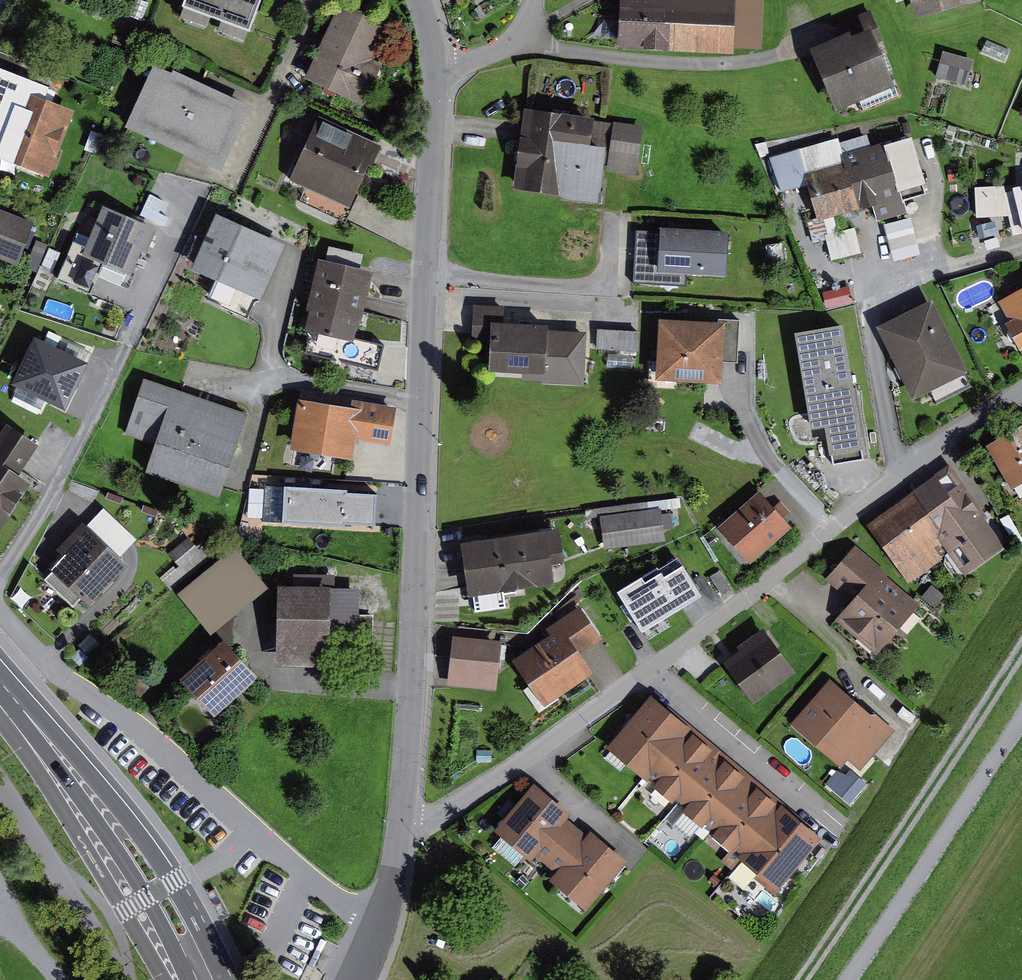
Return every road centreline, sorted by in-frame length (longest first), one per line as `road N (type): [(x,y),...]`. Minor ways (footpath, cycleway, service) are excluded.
road 1 (residential): [(442,62),(410,821)]
road 2 (residential): [(410,821),(443,817),(602,710),(949,437),(1021,394)]
road 3 (residential): [(57,662),(181,749),(384,934)]
road 4 (track): [(806,979),(1021,656)]
road 5 (secondary): [(205,979),(120,830),(0,684)]
road 6 (track): [(853,979),(1021,719)]
road 7 (track): [(1021,820),(916,979)]
road 8 (residential): [(442,62),(514,45),(540,0)]
road 9 (track): [(70,979),(0,876)]

